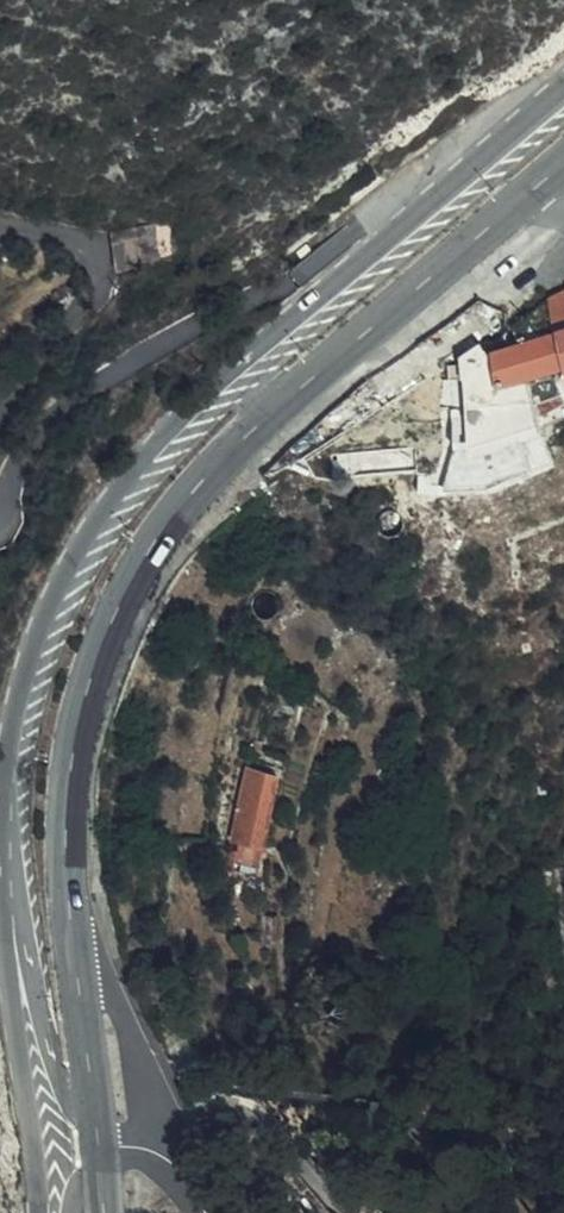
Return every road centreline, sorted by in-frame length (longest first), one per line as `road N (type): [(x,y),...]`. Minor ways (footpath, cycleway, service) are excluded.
road 1 (primary): [(98,1139),(64,848),(69,753),(117,608),(155,542),(277,406),(563,164)]
road 2 (primary): [(563,89),(183,411),(111,496),(63,575),(28,657),(5,741),(13,915)]
road 3 (primary): [(13,915),(4,951),(34,1212)]
road 4 (primary): [(13,915),(52,1062),(71,1108),(98,1139)]

